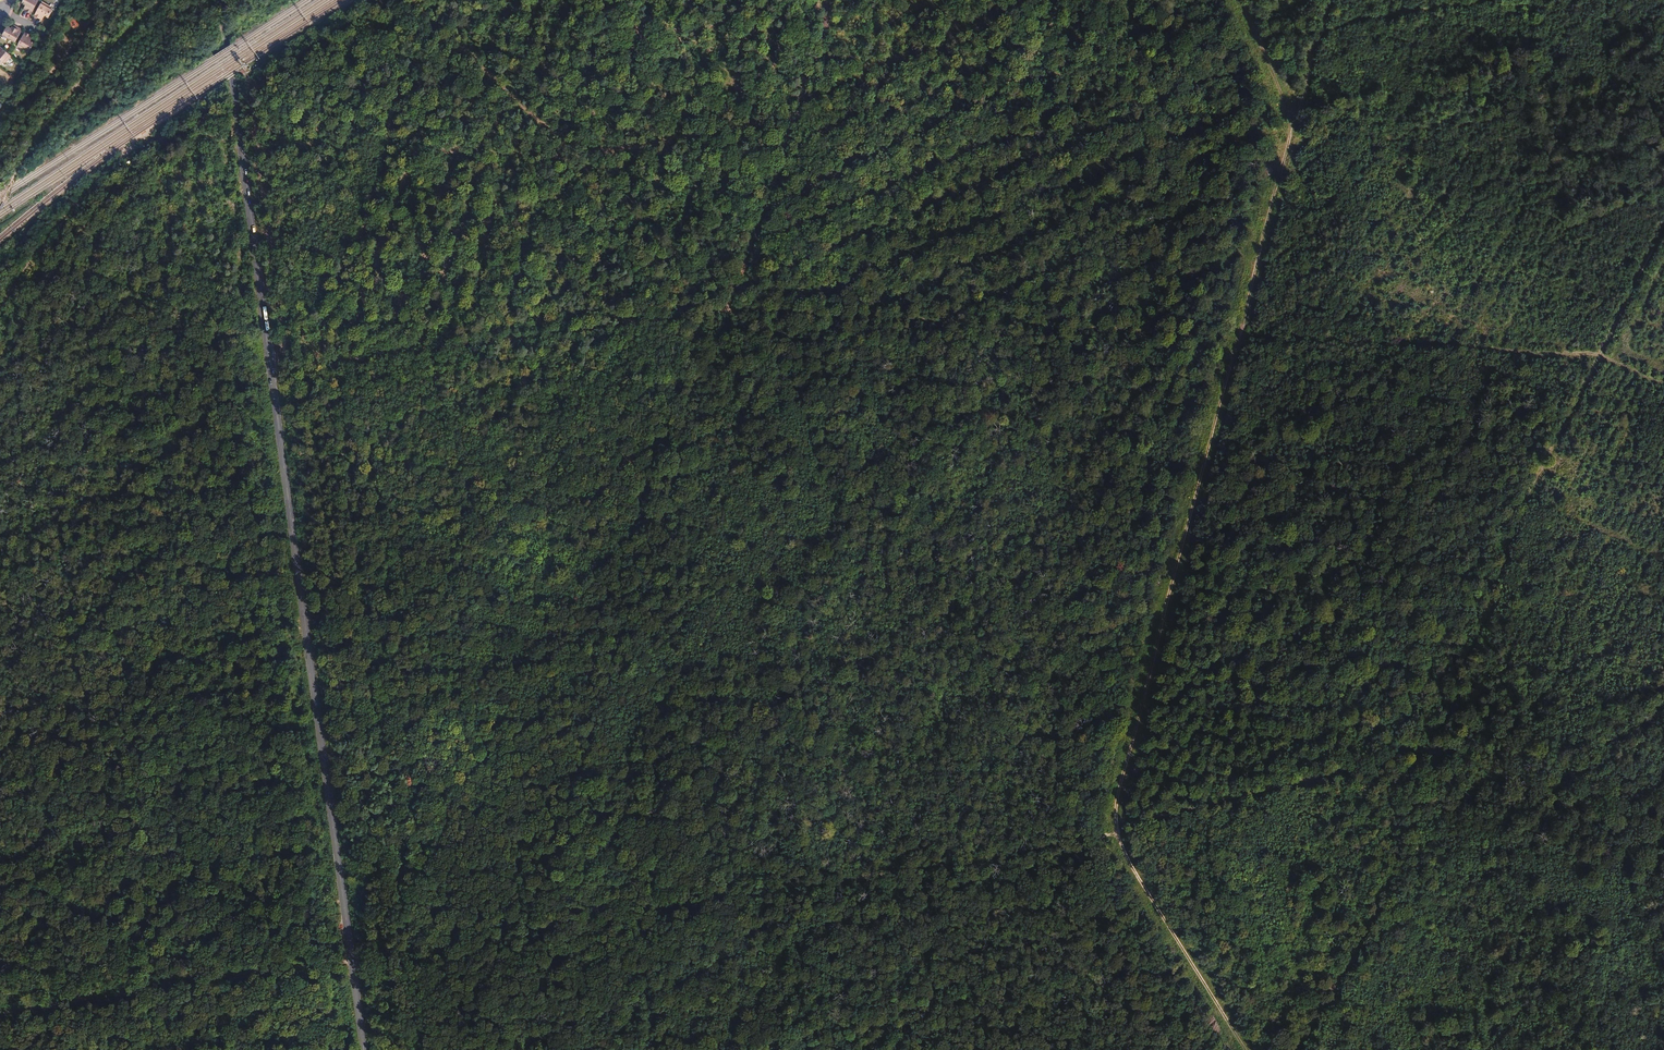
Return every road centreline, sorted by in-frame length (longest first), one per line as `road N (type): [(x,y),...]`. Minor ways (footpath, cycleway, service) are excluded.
road 1 (track): [(348,128),(591,176),(1492,0)]
road 2 (track): [(405,0),(728,308),(1112,832)]
road 3 (tertiary): [(219,0),(365,1049)]
road 4 (track): [(1239,337),(728,308),(270,372)]
road 5 (track): [(1290,1049),(1359,922),(1601,348),(1663,226)]
road 6 (track): [(1112,832),(1663,689)]
road 7 (track): [(0,1012),(523,921)]
road 8 (track): [(1239,337),(1324,0)]
road 9 (track): [(1112,832),(924,1049)]
road 10 (track): [(1112,832),(1248,1049)]
road 11 (track): [(1435,747),(1663,847)]
road 12 (track): [(1083,1049),(1112,832)]
road 13 (track): [(282,336),(348,128)]
road 14 (track): [(231,78),(262,81),(376,0)]
road 15 (track): [(348,128),(389,0)]

